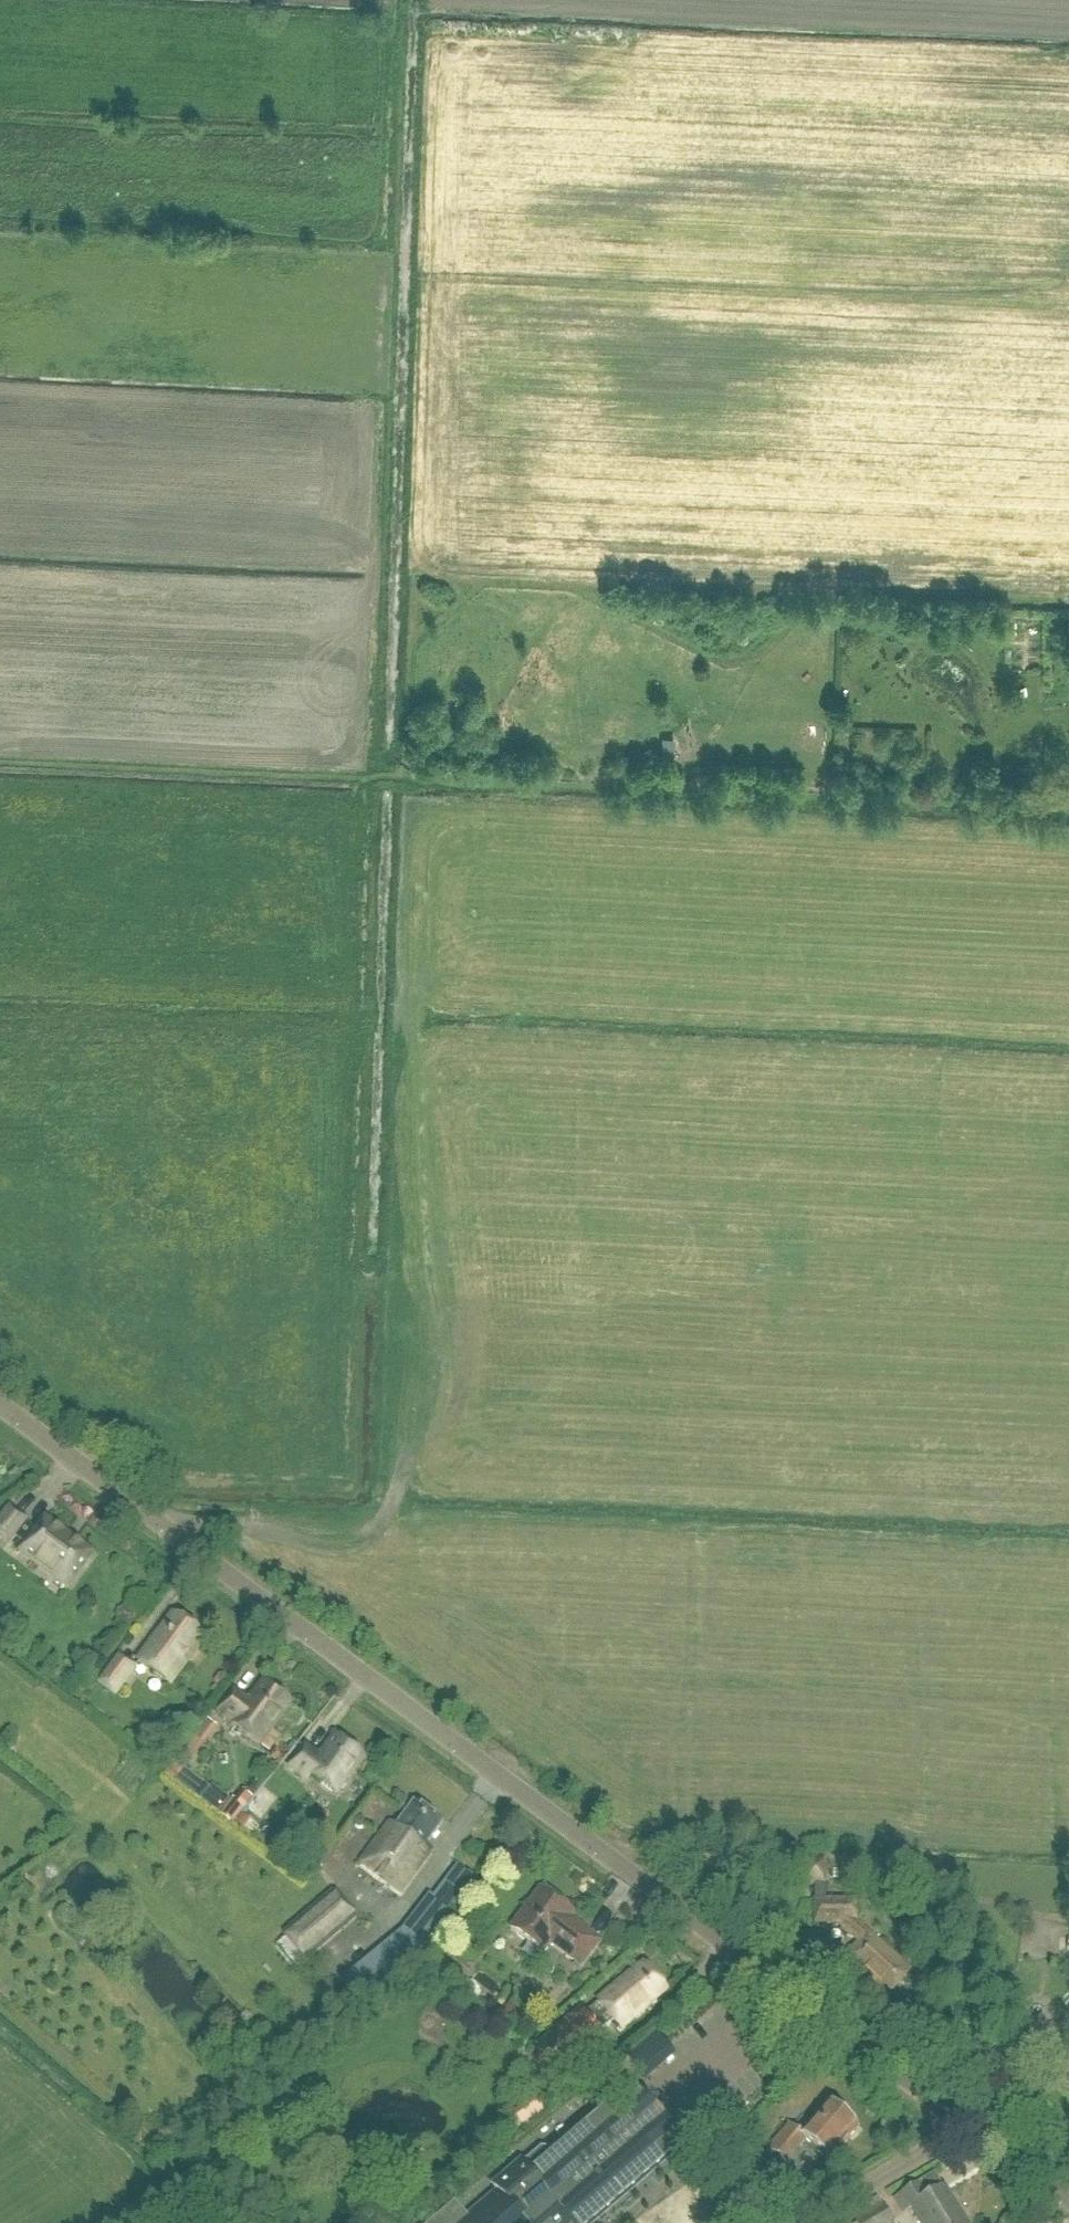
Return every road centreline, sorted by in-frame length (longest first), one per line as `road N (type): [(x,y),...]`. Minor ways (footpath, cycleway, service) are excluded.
road 1 (tertiary): [(970,2126),(0,1402)]
road 2 (residential): [(802,2222),(970,2126)]
road 3 (tertiary): [(1068,2198),(970,2126)]

